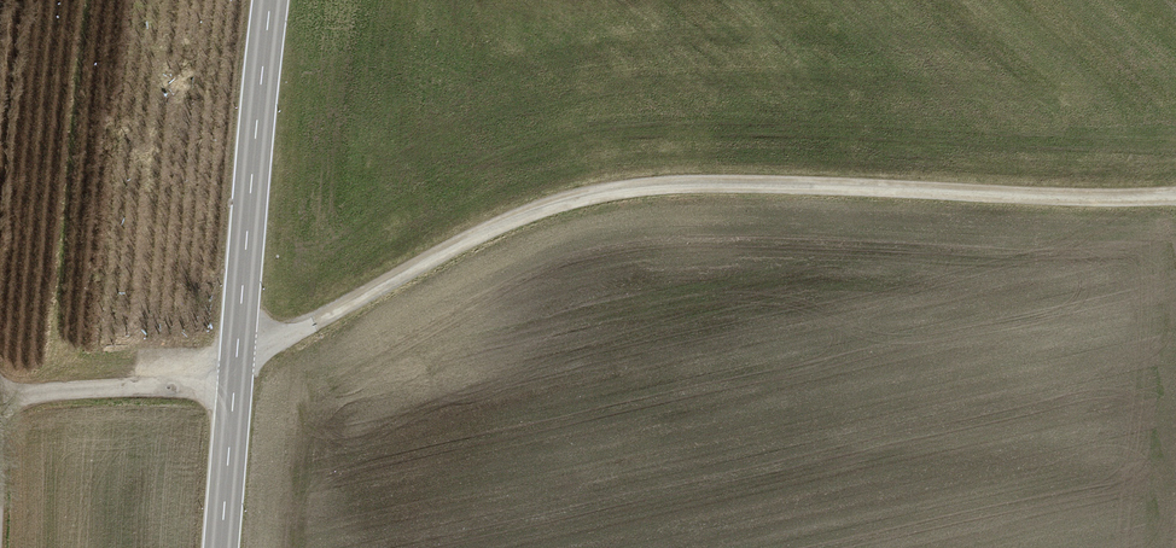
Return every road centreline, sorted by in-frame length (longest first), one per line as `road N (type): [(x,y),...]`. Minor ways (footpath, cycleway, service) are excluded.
road 1 (track): [(231,380),(291,335),(504,219),(576,197),(719,181),(1175,199)]
road 2 (secondary): [(217,547),(265,0)]

